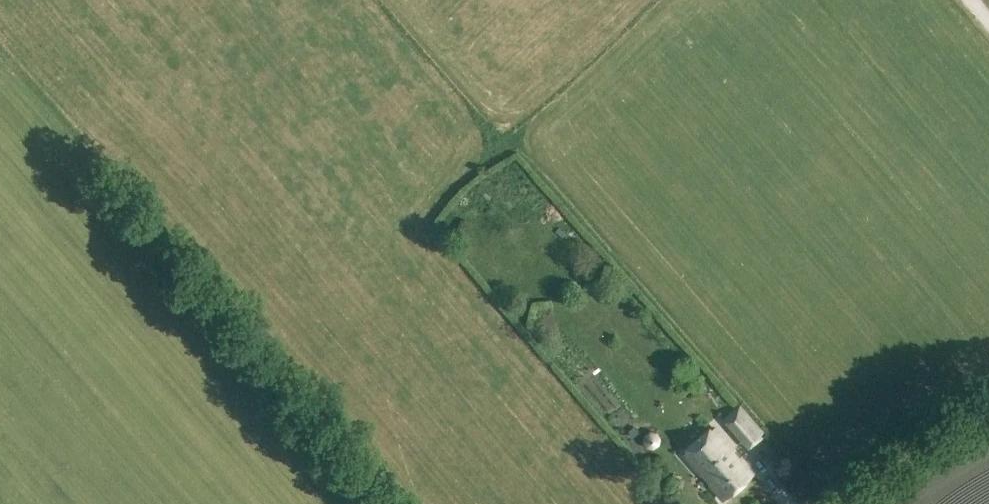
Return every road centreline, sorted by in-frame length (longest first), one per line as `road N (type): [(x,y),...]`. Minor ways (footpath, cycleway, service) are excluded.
road 1 (unclassified): [(848,503),(988,413)]

